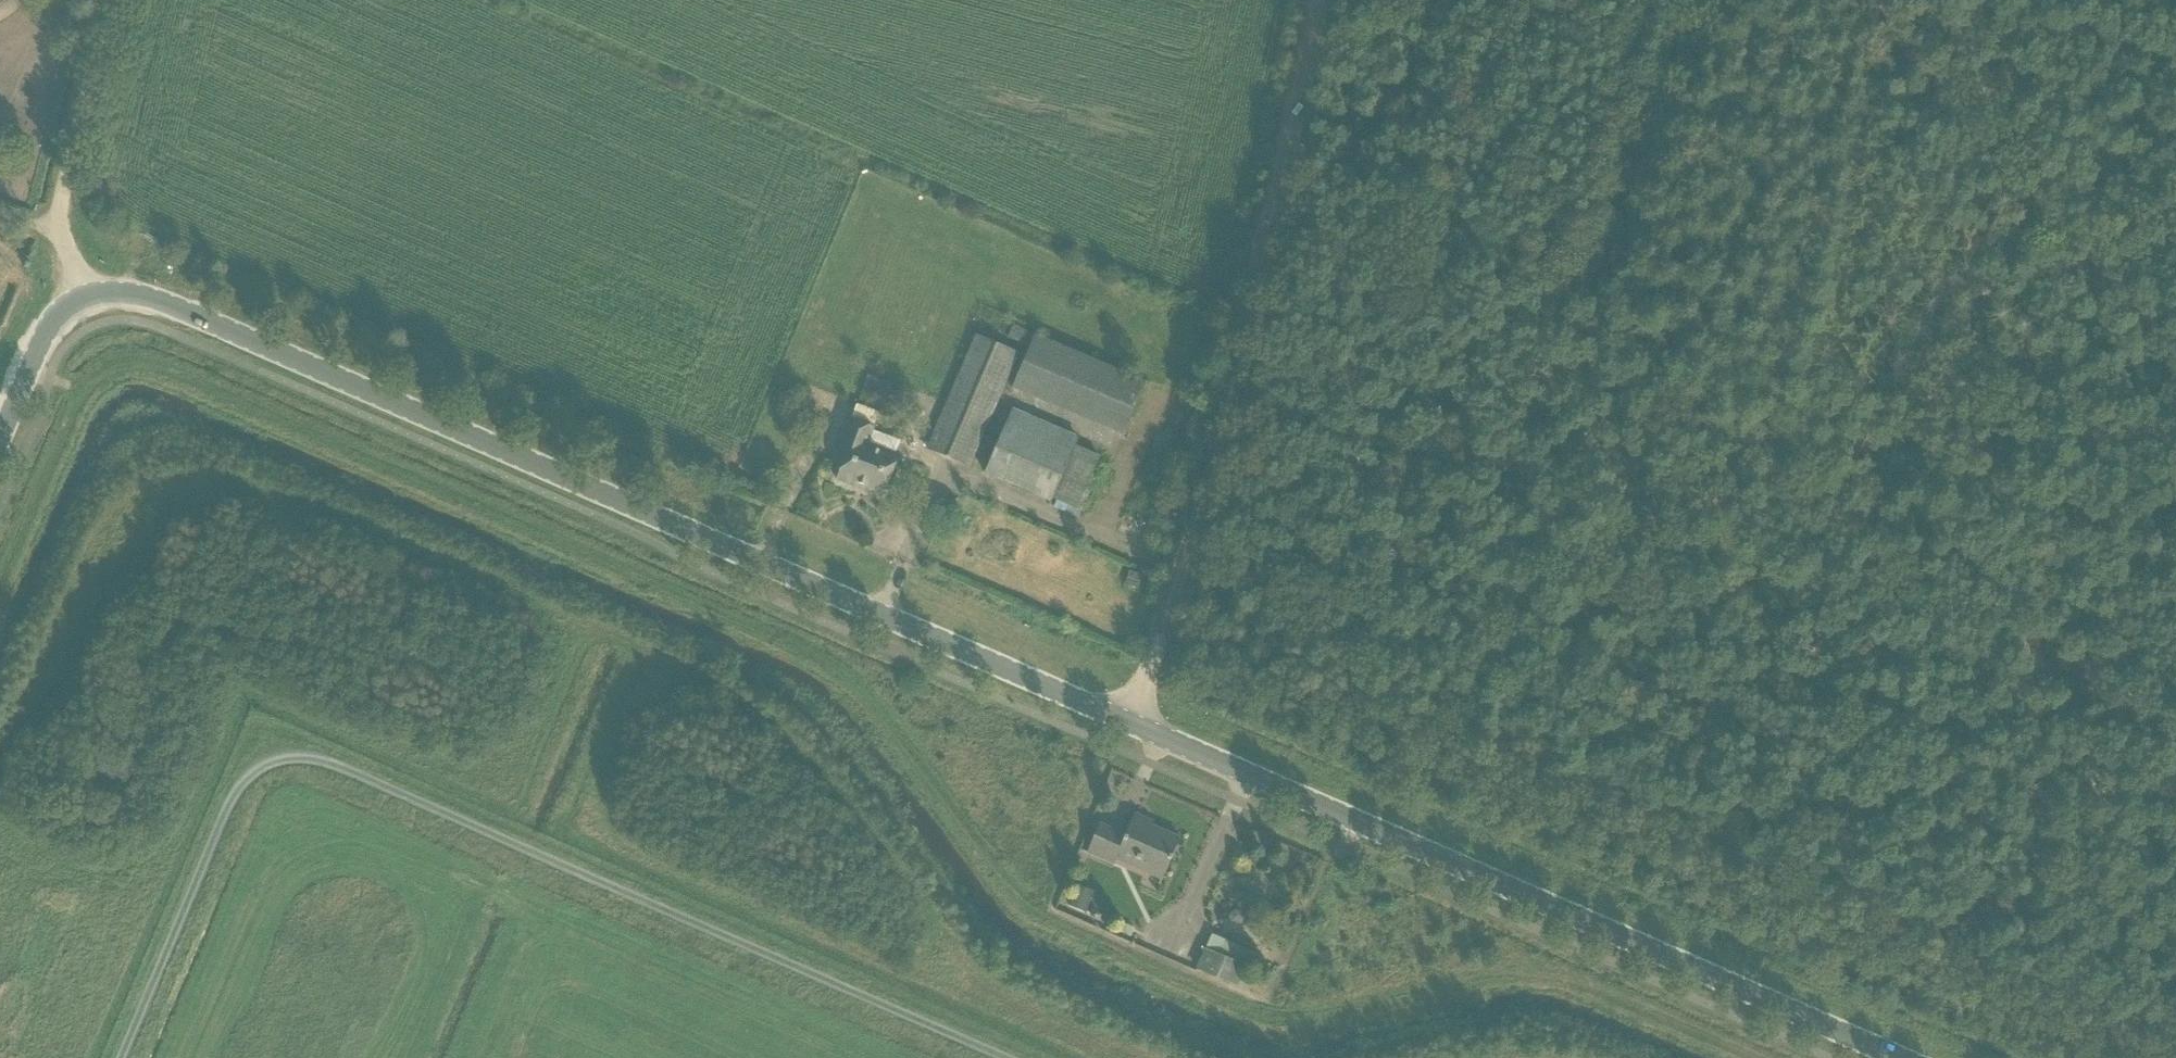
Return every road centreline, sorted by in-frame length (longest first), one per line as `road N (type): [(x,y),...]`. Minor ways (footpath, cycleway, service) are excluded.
road 1 (tertiary): [(0,438),(54,314),(98,291),(139,295),(1900,1057)]
road 2 (track): [(1762,1057),(1577,980),(1518,972),(1336,1005),(1235,1004),(1058,925),(1026,902),(866,695),(806,651),(180,370),(142,366),(105,376),(76,400),(0,575)]
road 3 (track): [(1322,0),(1140,698),(1150,764)]
road 4 (track): [(80,297),(59,206),(108,0)]

